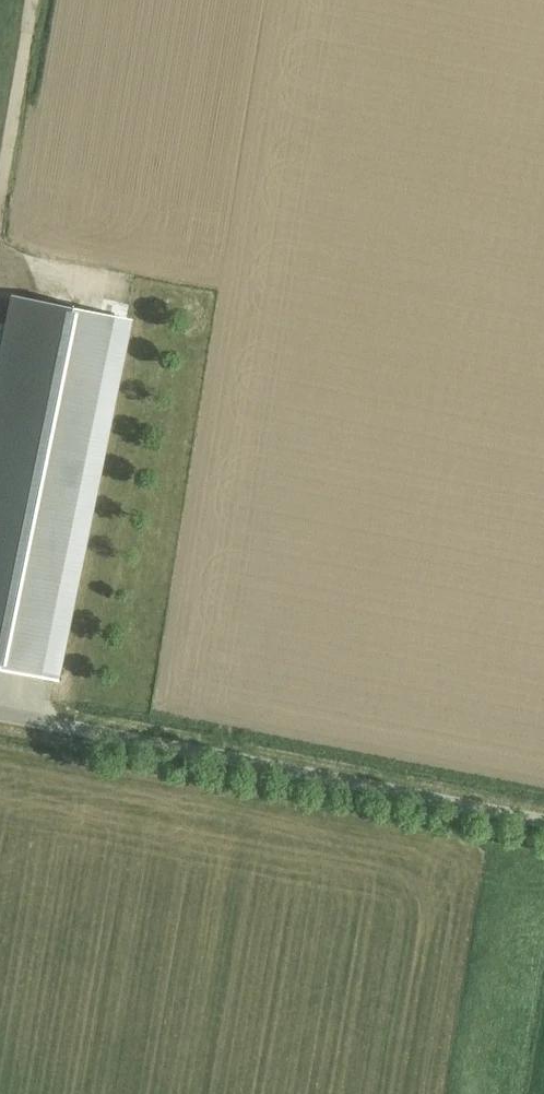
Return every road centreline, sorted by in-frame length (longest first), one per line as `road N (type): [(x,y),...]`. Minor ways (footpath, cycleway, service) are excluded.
road 1 (unclassified): [(543,821),(0,711)]
road 2 (unclassified): [(0,196),(34,0)]

